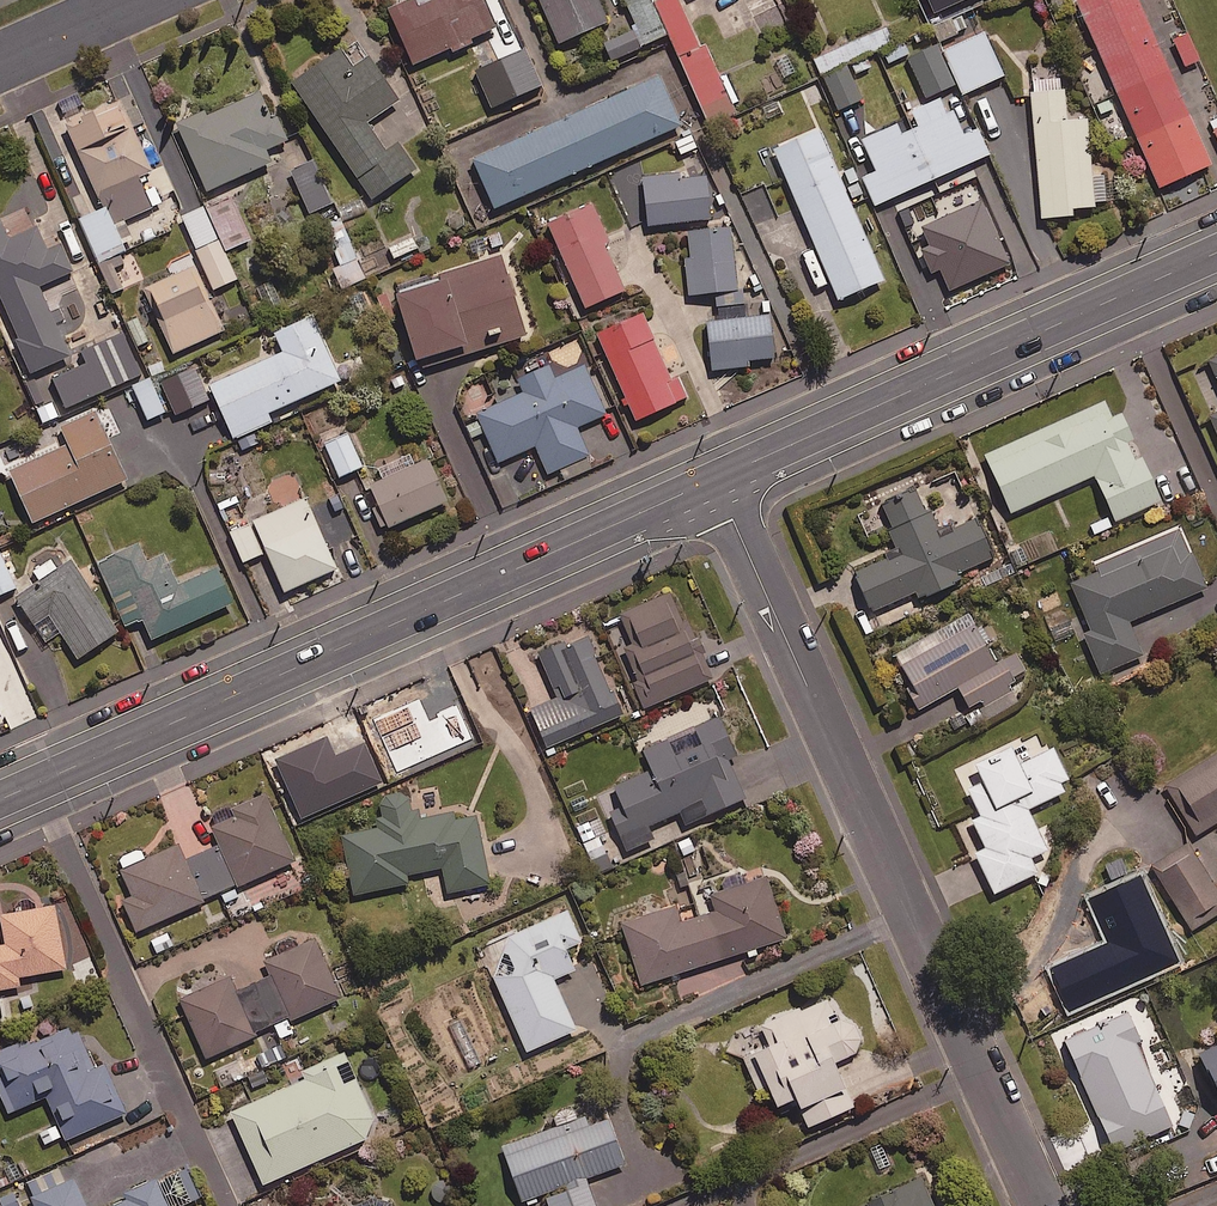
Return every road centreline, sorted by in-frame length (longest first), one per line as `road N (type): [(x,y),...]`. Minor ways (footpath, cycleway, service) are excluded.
road 1 (residential): [(1041,1205),(715,479)]
road 2 (secondary): [(715,479),(0,800)]
road 3 (secondary): [(1216,253),(715,479)]
road 4 (residential): [(0,63),(141,0)]

